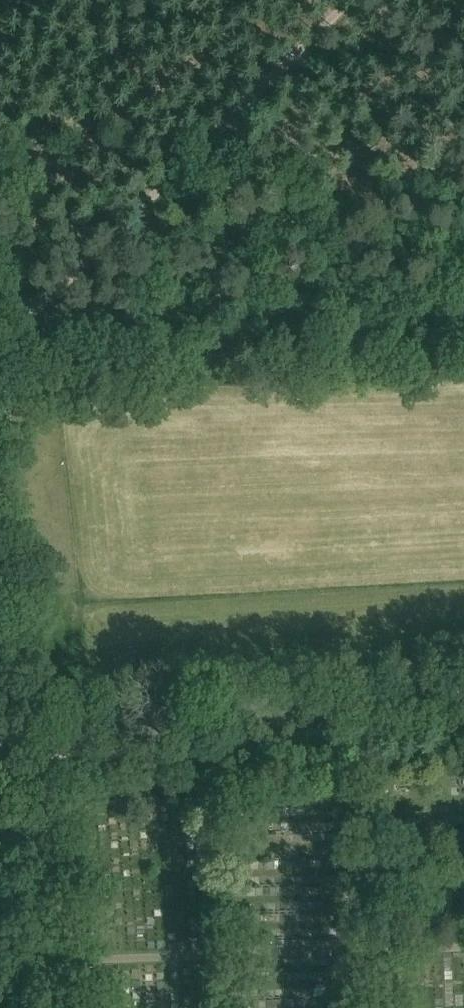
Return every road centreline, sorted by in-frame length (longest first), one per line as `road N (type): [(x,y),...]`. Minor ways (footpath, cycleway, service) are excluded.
road 1 (secondary): [(37,731),(463,694)]
road 2 (track): [(101,242),(356,0)]
road 3 (unclassified): [(47,827),(64,1007)]
road 4 (track): [(0,345),(101,242)]

